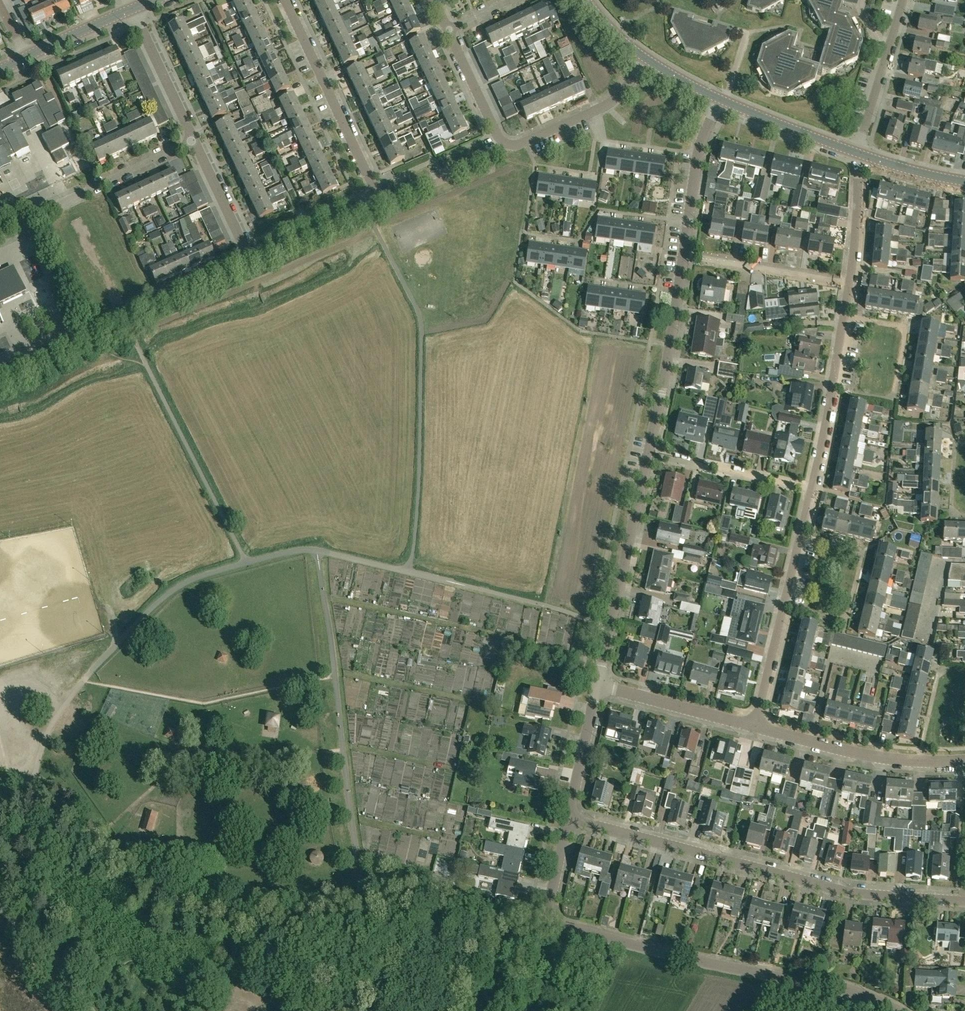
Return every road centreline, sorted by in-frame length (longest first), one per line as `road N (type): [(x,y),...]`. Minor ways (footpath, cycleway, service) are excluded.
road 1 (residential): [(964,906),(819,888),(567,818)]
road 2 (residential): [(254,262),(376,200),(285,0)]
road 3 (residential): [(884,1010),(832,991),(545,919)]
road 4 (residential): [(758,730),(814,495)]
road 5 (residential): [(599,684),(646,452)]
road 6 (residential): [(0,236),(194,140)]
road 7 (residential): [(814,495),(850,286)]
road 8 (residential): [(646,452),(685,255)]
road 9 (residential): [(545,919),(428,890),(363,891)]
road 10 (residential): [(646,452),(814,495)]
road 11 (residential): [(505,142),(525,141),(610,101),(644,56)]
road 12 (residential): [(850,286),(685,255)]
road 13 (residential): [(758,730),(599,684)]
road 14 (residential): [(685,255),(697,164),(721,98)]
road 15 (residential): [(964,761),(894,761),(815,743)]
road 16 (secondary): [(859,154),(721,98)]
road 17 (residential): [(194,140),(133,9)]
road 18 (residential): [(567,818),(599,684)]
road 19 (unclassified): [(90,1010),(40,941),(0,907)]
road 20 (residential): [(254,262),(194,140)]
road 21 (residential): [(815,743),(836,655),(880,666)]
road 22 (residential): [(850,286),(859,154)]
road 23 (residential): [(505,142),(449,30)]

